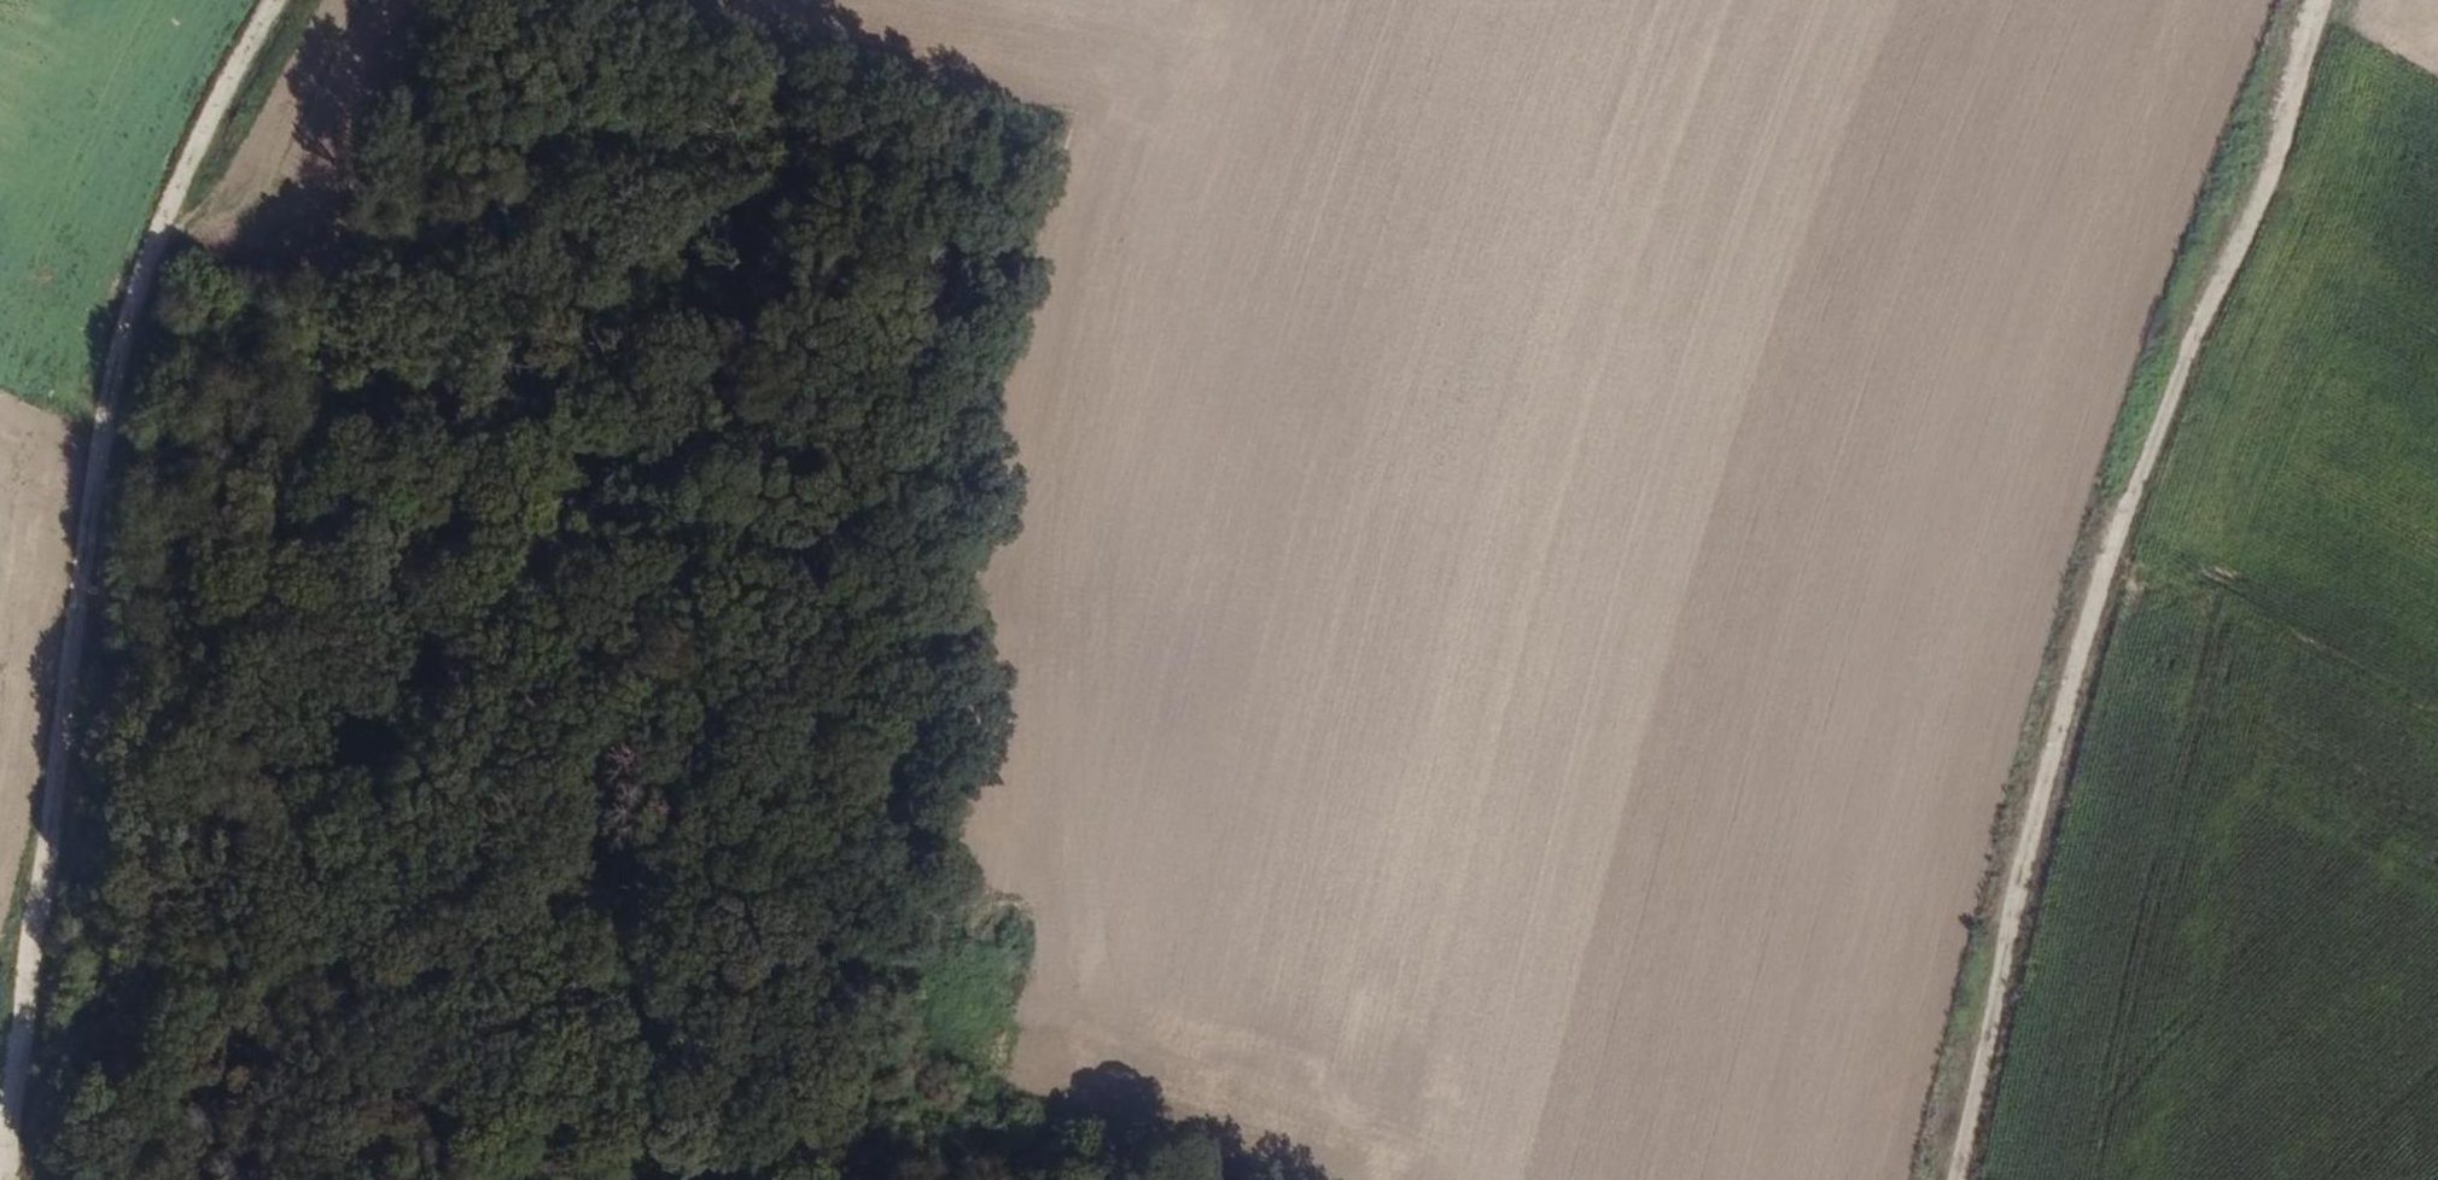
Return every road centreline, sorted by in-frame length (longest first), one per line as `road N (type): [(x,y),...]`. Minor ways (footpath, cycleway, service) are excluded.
road 1 (track): [(1949,1179),(2093,602),(2207,302),(2292,116),(2315,0)]
road 2 (track): [(1,1179),(84,537),(113,373),(139,280),(208,120),(276,0)]

